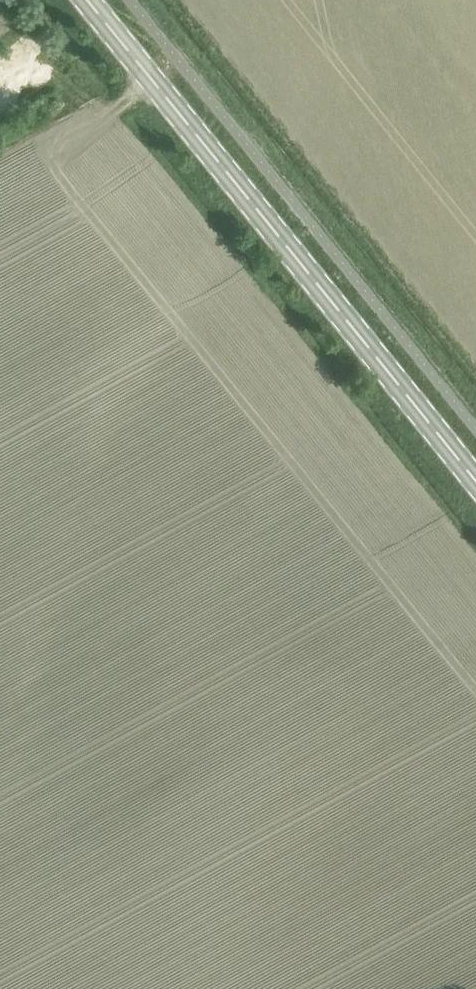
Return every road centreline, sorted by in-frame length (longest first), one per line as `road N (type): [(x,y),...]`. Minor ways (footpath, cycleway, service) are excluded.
road 1 (secondary): [(475,476),(95,0)]

